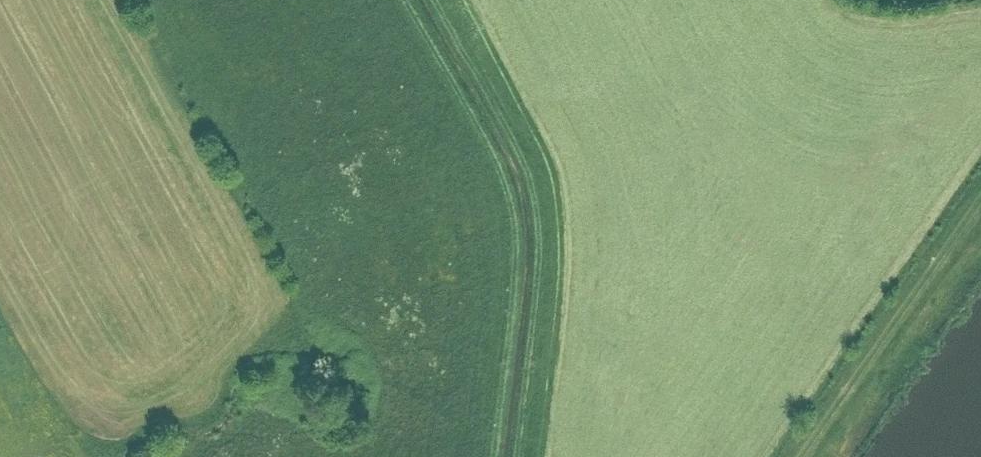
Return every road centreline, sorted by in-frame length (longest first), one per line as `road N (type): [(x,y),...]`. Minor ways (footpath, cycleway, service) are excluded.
road 1 (track): [(980,201),(804,456)]

